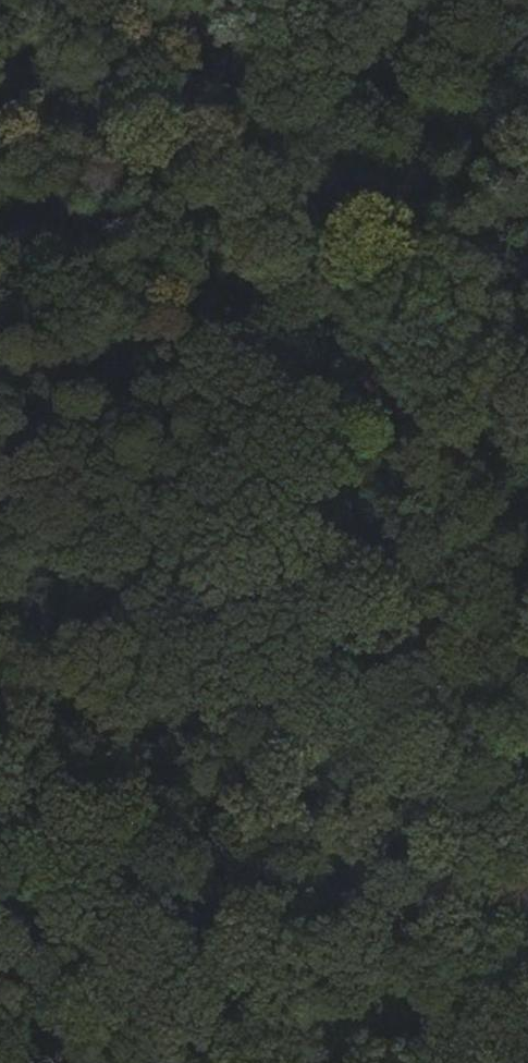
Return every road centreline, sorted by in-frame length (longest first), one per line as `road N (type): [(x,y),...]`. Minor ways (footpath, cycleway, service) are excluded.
road 1 (track): [(527,720),(266,170)]
road 2 (track): [(527,881),(404,846),(0,798)]
road 3 (track): [(527,938),(436,970),(245,1062)]
road 4 (track): [(266,170),(203,41)]

